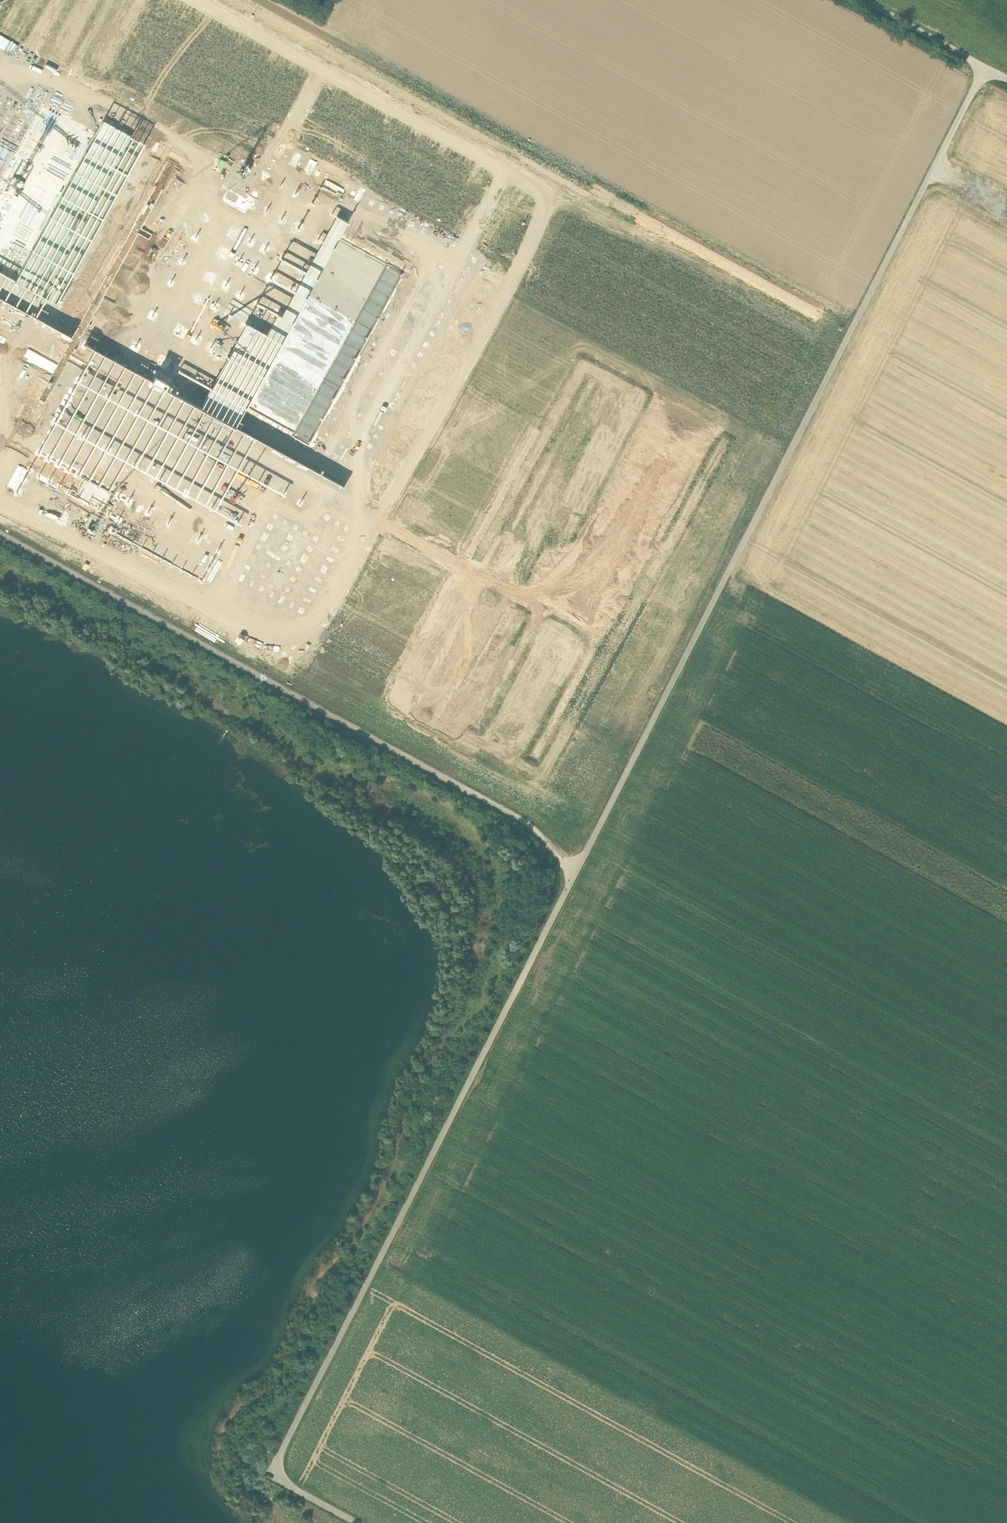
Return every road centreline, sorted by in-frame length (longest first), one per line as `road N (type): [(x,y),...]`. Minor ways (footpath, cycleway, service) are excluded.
road 1 (track): [(359,1522),(270,1475),(990,70)]
road 2 (track): [(578,869),(521,820),(0,534)]
road 3 (track): [(864,0),(990,70)]

